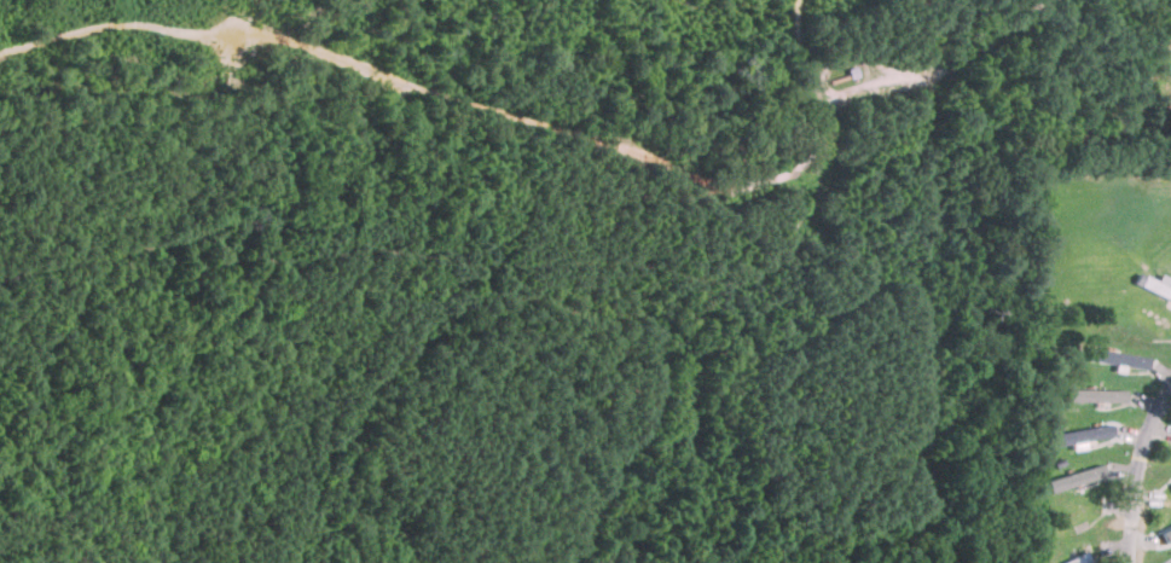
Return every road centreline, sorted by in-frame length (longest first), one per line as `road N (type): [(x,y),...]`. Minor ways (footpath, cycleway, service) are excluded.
road 1 (residential): [(1170,384),(1138,454),(1130,562)]

